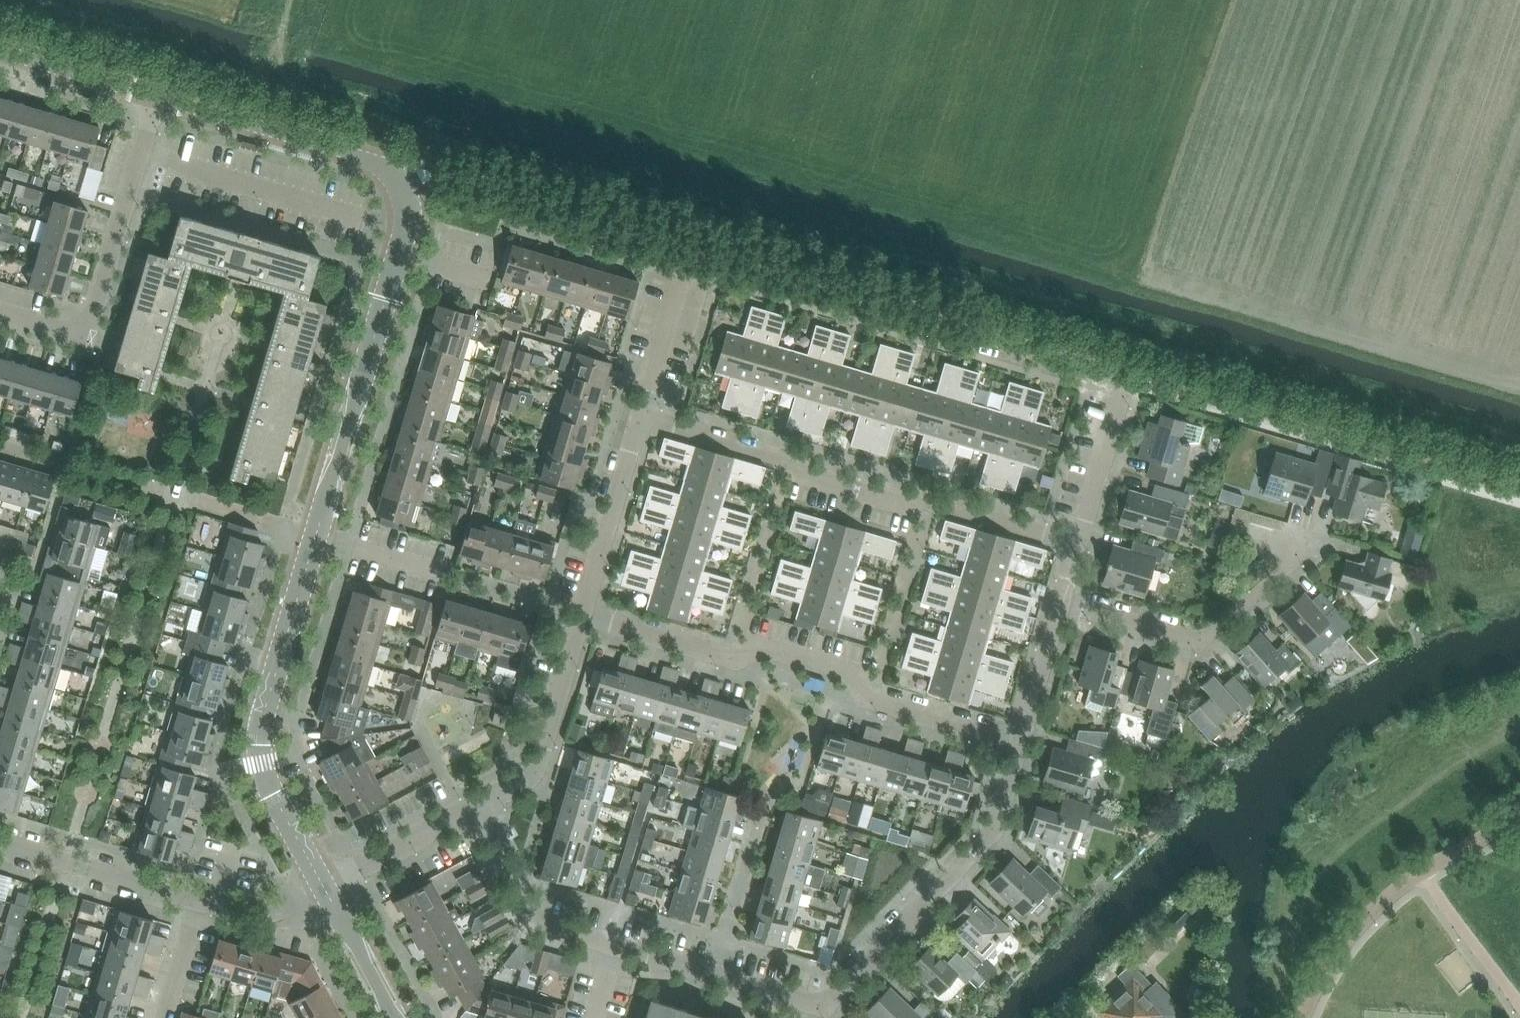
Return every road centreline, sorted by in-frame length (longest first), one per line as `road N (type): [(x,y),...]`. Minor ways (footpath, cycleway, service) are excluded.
road 1 (tertiary): [(322,888),(269,785),(263,724),(407,209),(393,179),(370,162),(152,97)]
road 2 (residential): [(1020,745),(998,825),(828,1002),(535,920),(470,807)]
road 3 (residential): [(1077,539),(1120,378),(691,250)]
road 4 (residential): [(1020,745),(866,699),(849,669),(772,648),(731,659),(584,618)]
road 5 (residential): [(1077,539),(815,479),(789,459),(644,411)]
road 6 (residential): [(0,313),(82,337),(152,97)]
road 7 (residential): [(1061,597),(1206,641),(1310,550)]
road 8 (residential): [(470,807),(544,770),(584,618)]
road 9 (residential): [(584,618),(644,411)]
road 10 (residential): [(0,843),(199,902)]
road 11 (residential): [(322,888),(470,807)]
road 12 (residential): [(644,411),(691,250)]
road 13 (tertiary): [(152,97),(0,52)]
road 14 (residential): [(1020,745),(1061,597)]
road 15 (tertiary): [(394,1017),(322,888)]
road 16 (residential): [(199,902),(266,917),(322,888)]
road 17 (residential): [(164,1017),(199,902)]

